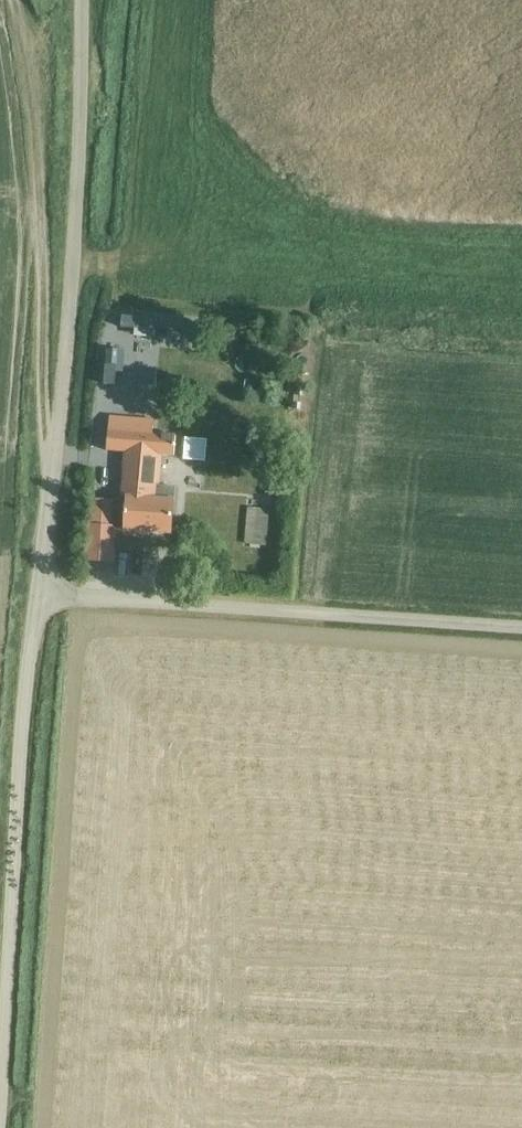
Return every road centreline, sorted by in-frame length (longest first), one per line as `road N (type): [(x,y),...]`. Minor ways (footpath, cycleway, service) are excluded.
road 1 (unclassified): [(38,598),(74,281),(82,0)]
road 2 (unclassified): [(0,1126),(38,598)]
road 3 (unclassified): [(521,628),(38,598)]

